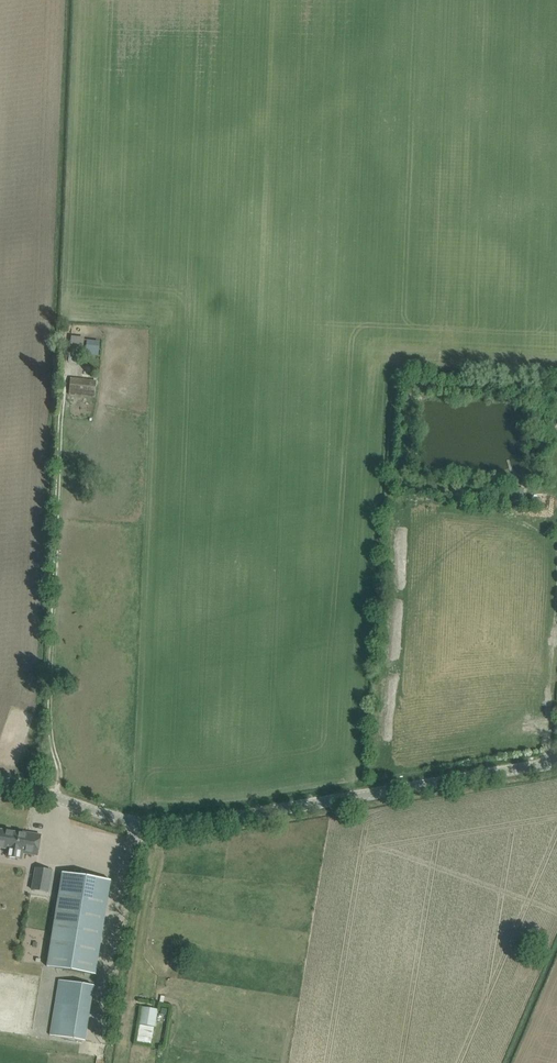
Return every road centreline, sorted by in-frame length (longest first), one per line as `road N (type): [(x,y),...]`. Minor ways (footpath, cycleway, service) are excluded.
road 1 (unclassified): [(0,778),(142,821),(206,822),(556,760)]

